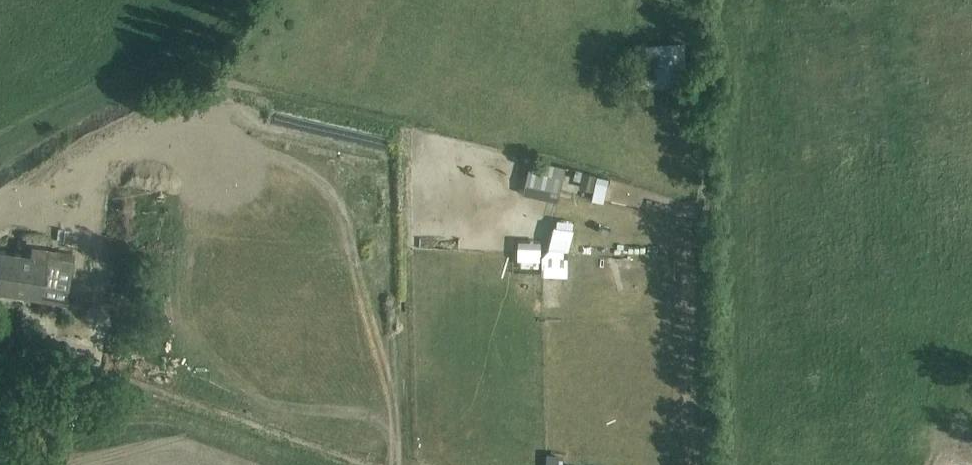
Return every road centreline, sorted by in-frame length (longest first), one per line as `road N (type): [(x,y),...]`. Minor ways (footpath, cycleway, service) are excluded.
road 1 (track): [(710,464),(707,214)]

